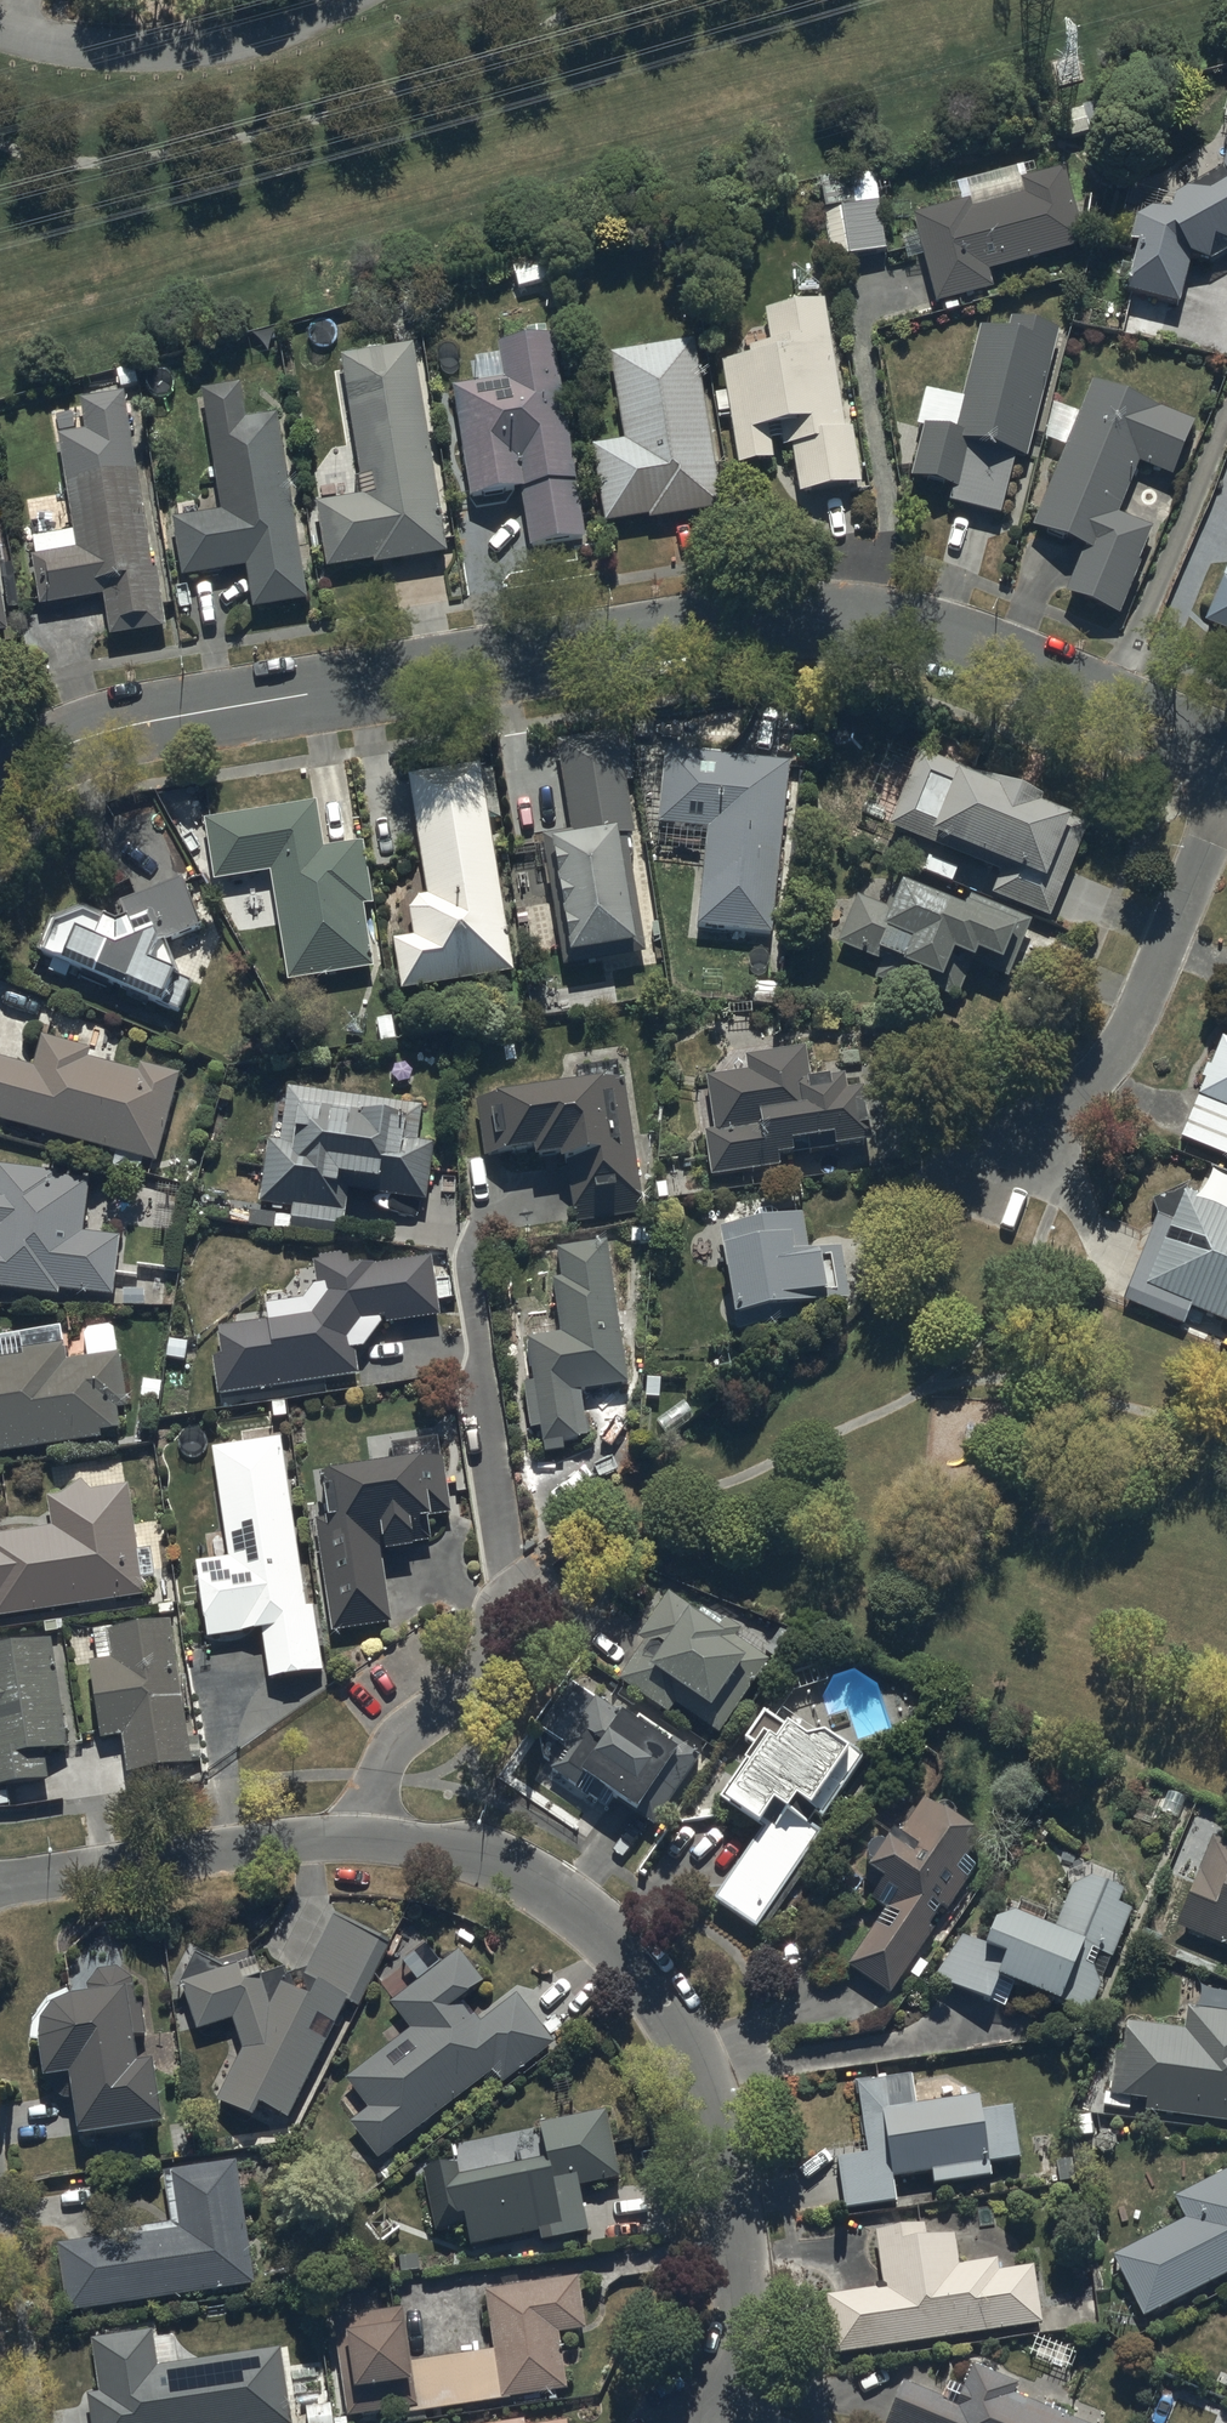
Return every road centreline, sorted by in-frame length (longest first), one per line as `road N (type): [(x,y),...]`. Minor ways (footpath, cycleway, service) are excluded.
road 1 (residential): [(0,791),(37,753),(81,736),(816,620),(929,638),(1226,754)]
road 2 (residential): [(353,1837),(464,1851),(545,1886),(611,1939),(668,2007),(720,2143),(740,2295),(735,2348),(711,2422)]
road 3 (residential): [(470,1274),(508,1578),(475,1670),(412,1727),(353,1837)]
road 4 (residential): [(1027,1166),(1112,1059),(1226,800)]
road 5 (residential): [(0,1886),(353,1837)]

